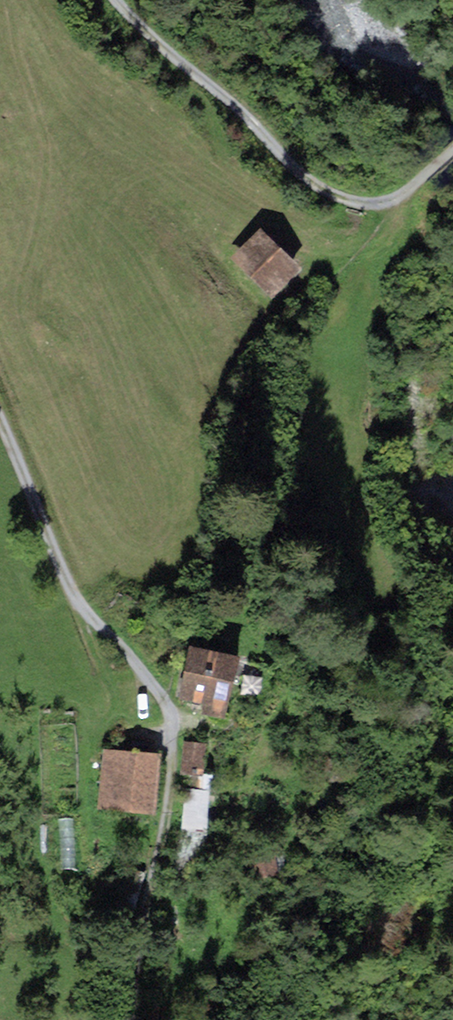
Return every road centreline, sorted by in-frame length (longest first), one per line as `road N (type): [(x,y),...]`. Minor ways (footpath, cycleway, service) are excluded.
road 1 (track): [(388,203),(327,191),(112,0)]
road 2 (track): [(164,699),(173,719),(173,767),(137,942),(131,1019)]
road 3 (track): [(0,423),(80,605),(164,699)]

